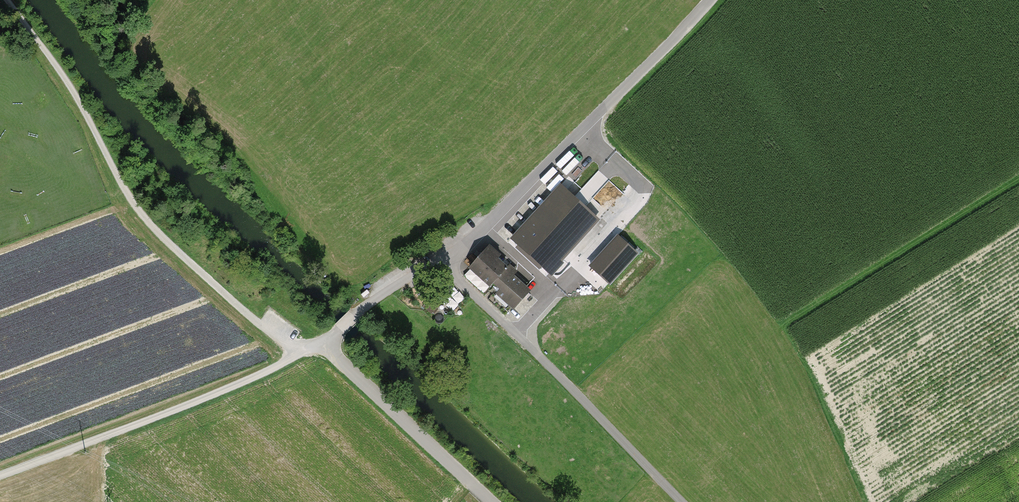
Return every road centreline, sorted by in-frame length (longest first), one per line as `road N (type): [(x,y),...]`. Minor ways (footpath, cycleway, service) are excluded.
road 1 (track): [(10,0),(79,93),(148,221),(300,353)]
road 2 (unclassified): [(438,260),(490,221),(707,0)]
road 3 (unclassified): [(438,260),(683,501)]
road 4 (track): [(300,353),(0,477)]

